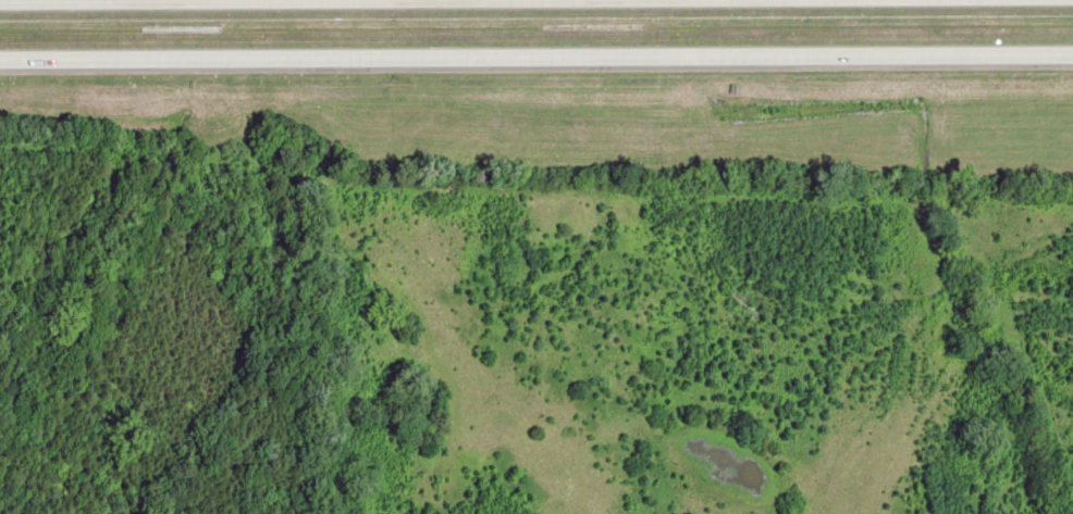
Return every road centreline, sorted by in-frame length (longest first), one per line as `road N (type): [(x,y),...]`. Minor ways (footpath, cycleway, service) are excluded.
road 1 (motorway): [(0,67),(1072,59)]
road 2 (track): [(838,513),(942,333),(1047,269),(1072,270)]

